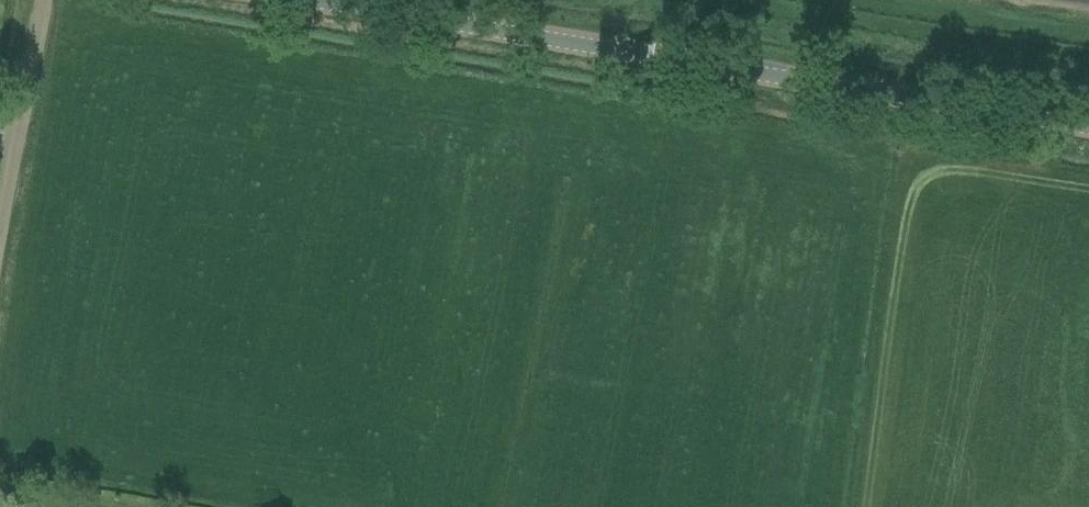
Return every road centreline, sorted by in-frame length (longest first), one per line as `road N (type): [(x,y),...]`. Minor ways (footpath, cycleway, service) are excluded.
road 1 (tertiary): [(1088,131),(306,0)]
road 2 (unclassified): [(0,221),(41,0)]

